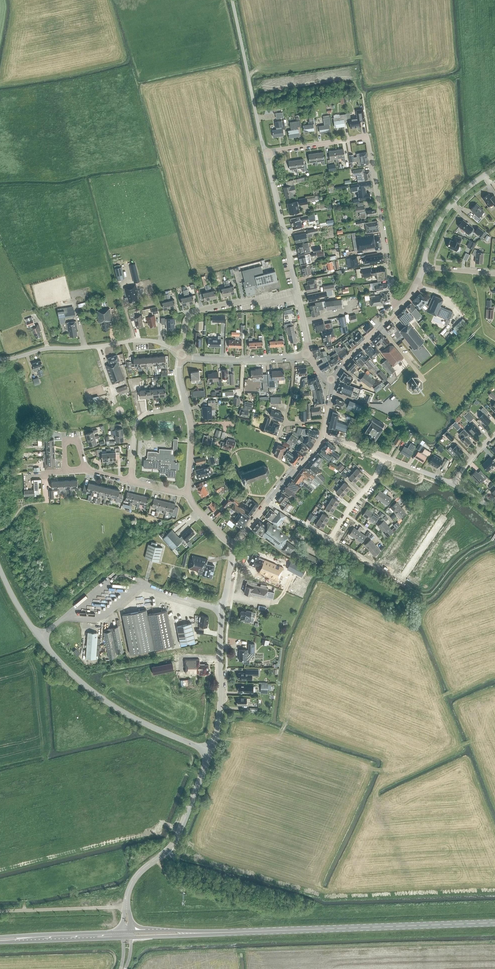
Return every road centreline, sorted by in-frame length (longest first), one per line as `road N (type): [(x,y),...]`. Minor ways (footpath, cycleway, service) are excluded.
road 1 (primary): [(198,933),(494,923)]
road 2 (unclassified): [(211,751),(106,701),(40,638)]
road 3 (residential): [(181,354),(136,340),(0,359)]
road 4 (tertiary): [(126,907),(134,879),(177,837),(211,751)]
road 5 (residential): [(396,311),(367,140)]
road 6 (unclassified): [(265,152),(232,0)]
road 7 (residential): [(330,540),(395,578),(442,517)]
road 8 (residential): [(181,354),(194,312),(298,297)]
road 9 (residential): [(298,297),(265,152)]
road 10 (tertiary): [(211,751),(223,610)]
road 11 (unclassified): [(0,911),(126,907)]
road 12 (tertiary): [(422,265),(444,213),(494,168)]
road 13 (primary): [(123,932),(0,937)]
road 14 (primary): [(0,942),(123,938)]

